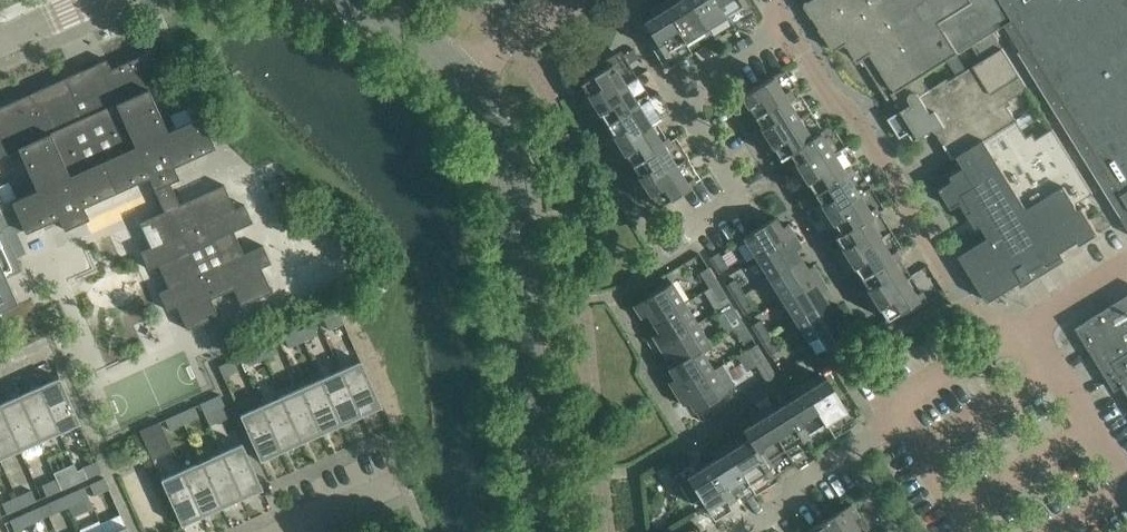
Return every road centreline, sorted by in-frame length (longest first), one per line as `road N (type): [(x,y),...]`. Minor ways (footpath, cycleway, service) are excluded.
road 1 (unclassified): [(549,531),(513,178),(487,106),(466,76)]
road 2 (residential): [(985,357),(959,294),(853,115),(829,94),(786,26)]
road 3 (residential): [(985,357),(896,407),(742,531)]
road 4 (residential): [(1126,484),(1025,331),(985,357)]
road 5 (residential): [(681,240),(743,204),(675,101)]
road 6 (unclassified): [(466,76),(406,24),(349,0)]
road 7 (residential): [(675,101),(786,26)]
road 8 (residential): [(466,76),(575,0)]

